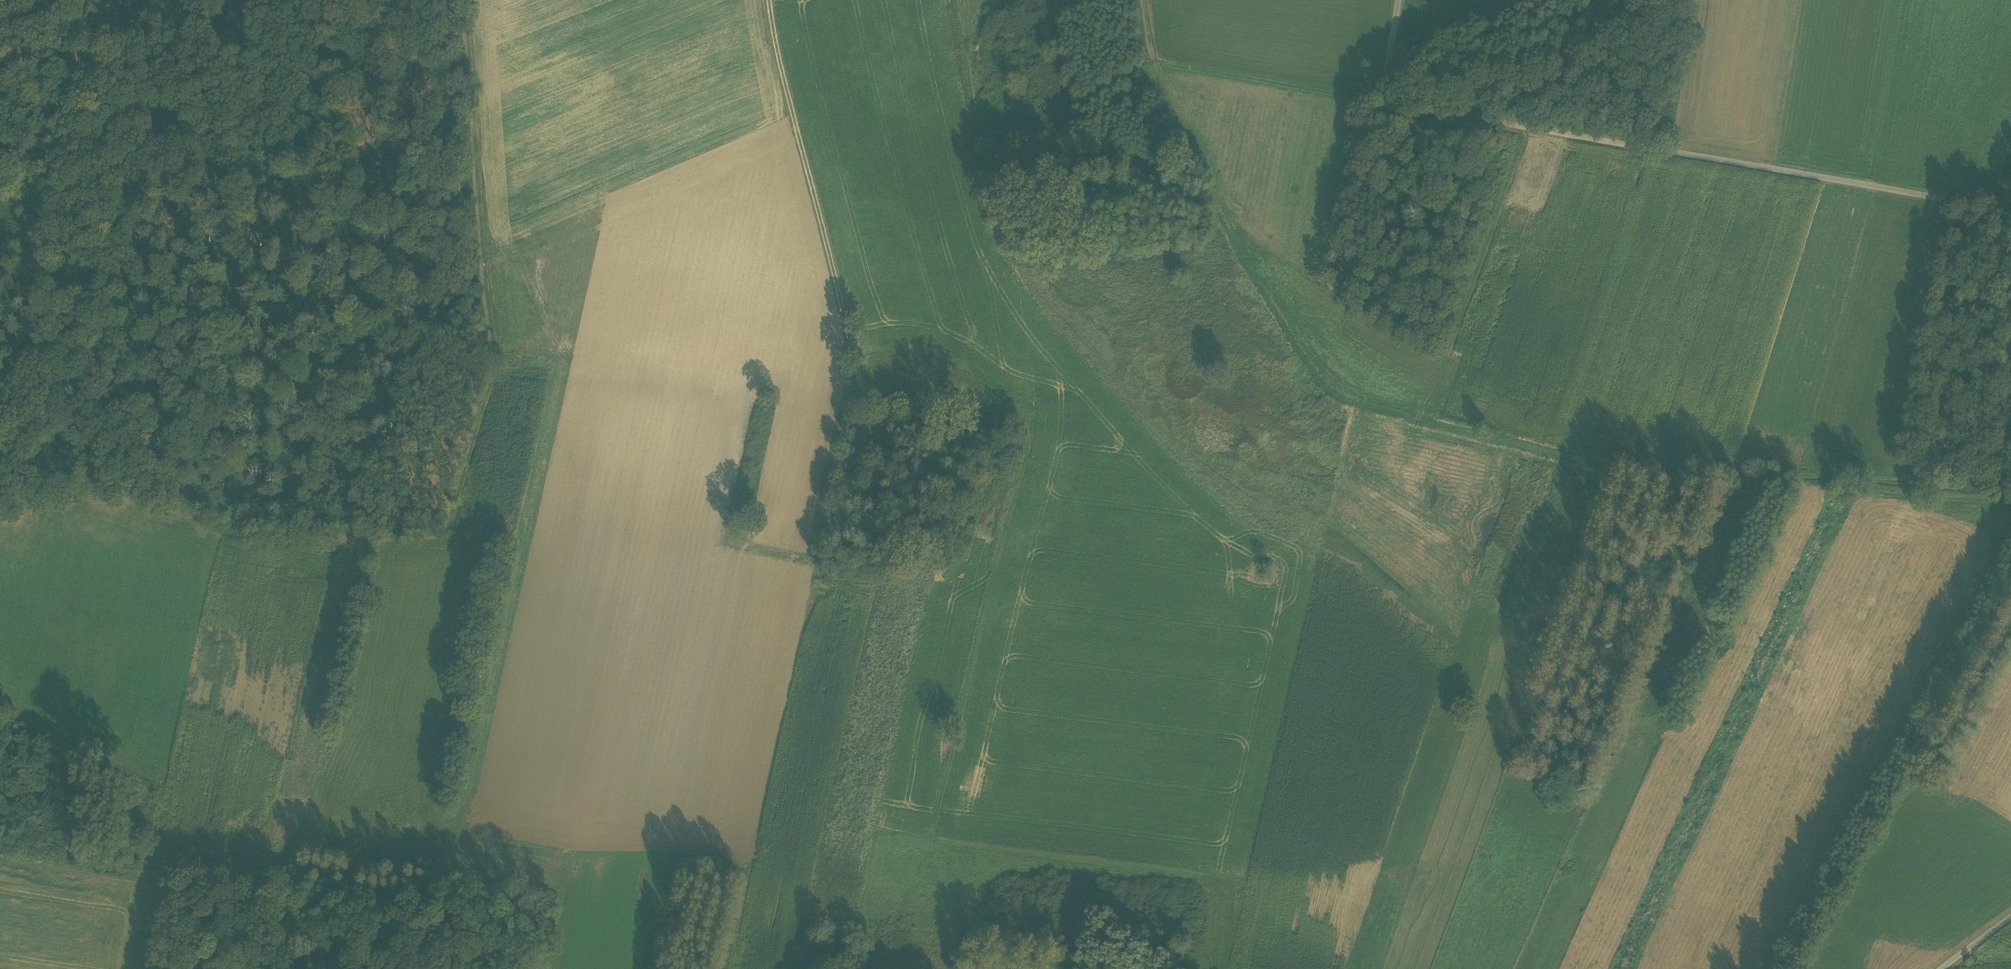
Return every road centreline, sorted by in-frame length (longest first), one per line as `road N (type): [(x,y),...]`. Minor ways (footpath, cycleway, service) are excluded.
road 1 (unclassified): [(2010,213),(1384,103),(1400,0)]
road 2 (track): [(862,395),(1010,408),(1032,430),(929,840)]
road 3 (track): [(465,0),(499,383),(444,544)]
road 4 (track): [(0,489),(90,0)]
road 5 (track): [(772,0),(776,50),(862,395)]
road 6 (track): [(862,395),(846,411),(817,549),(798,555),(719,542)]
road 7 (track): [(1131,62),(1153,60),(1384,103)]
road 8 (track): [(1796,0),(1769,170)]

